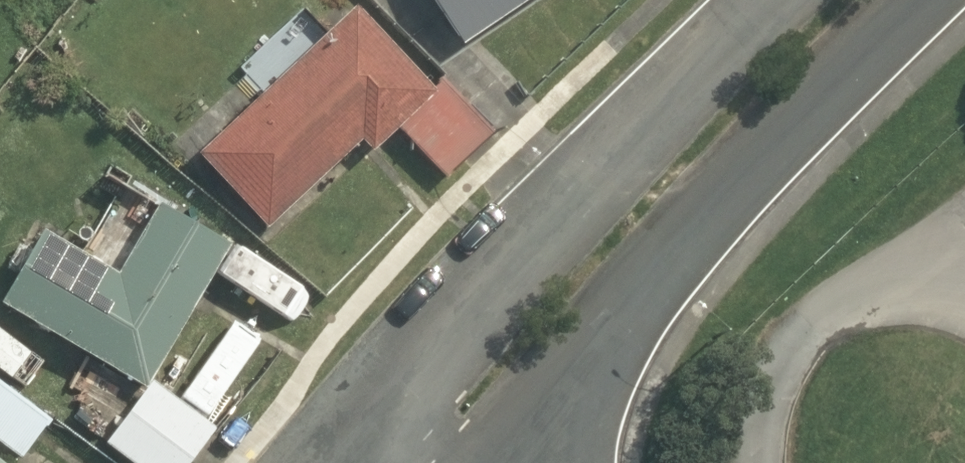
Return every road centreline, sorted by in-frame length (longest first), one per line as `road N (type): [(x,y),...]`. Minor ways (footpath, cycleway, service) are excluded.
road 1 (unclassified): [(347,462),(462,333),(791,0)]
road 2 (unclassified): [(926,0),(689,246),(505,462)]

